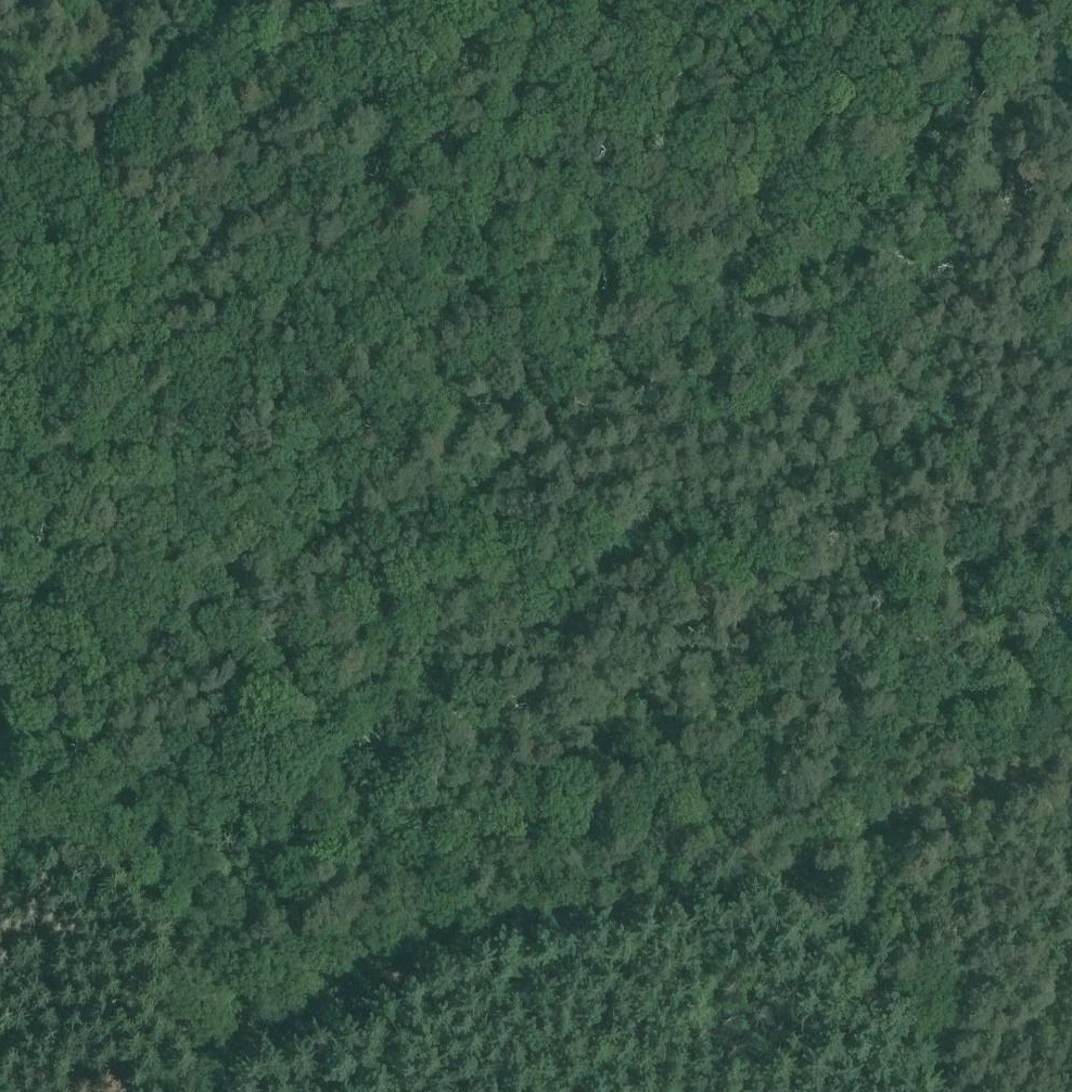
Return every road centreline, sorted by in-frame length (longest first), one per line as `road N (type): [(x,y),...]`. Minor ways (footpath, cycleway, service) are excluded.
road 1 (track): [(257,73),(328,41),(492,0)]
road 2 (track): [(104,152),(257,73)]

